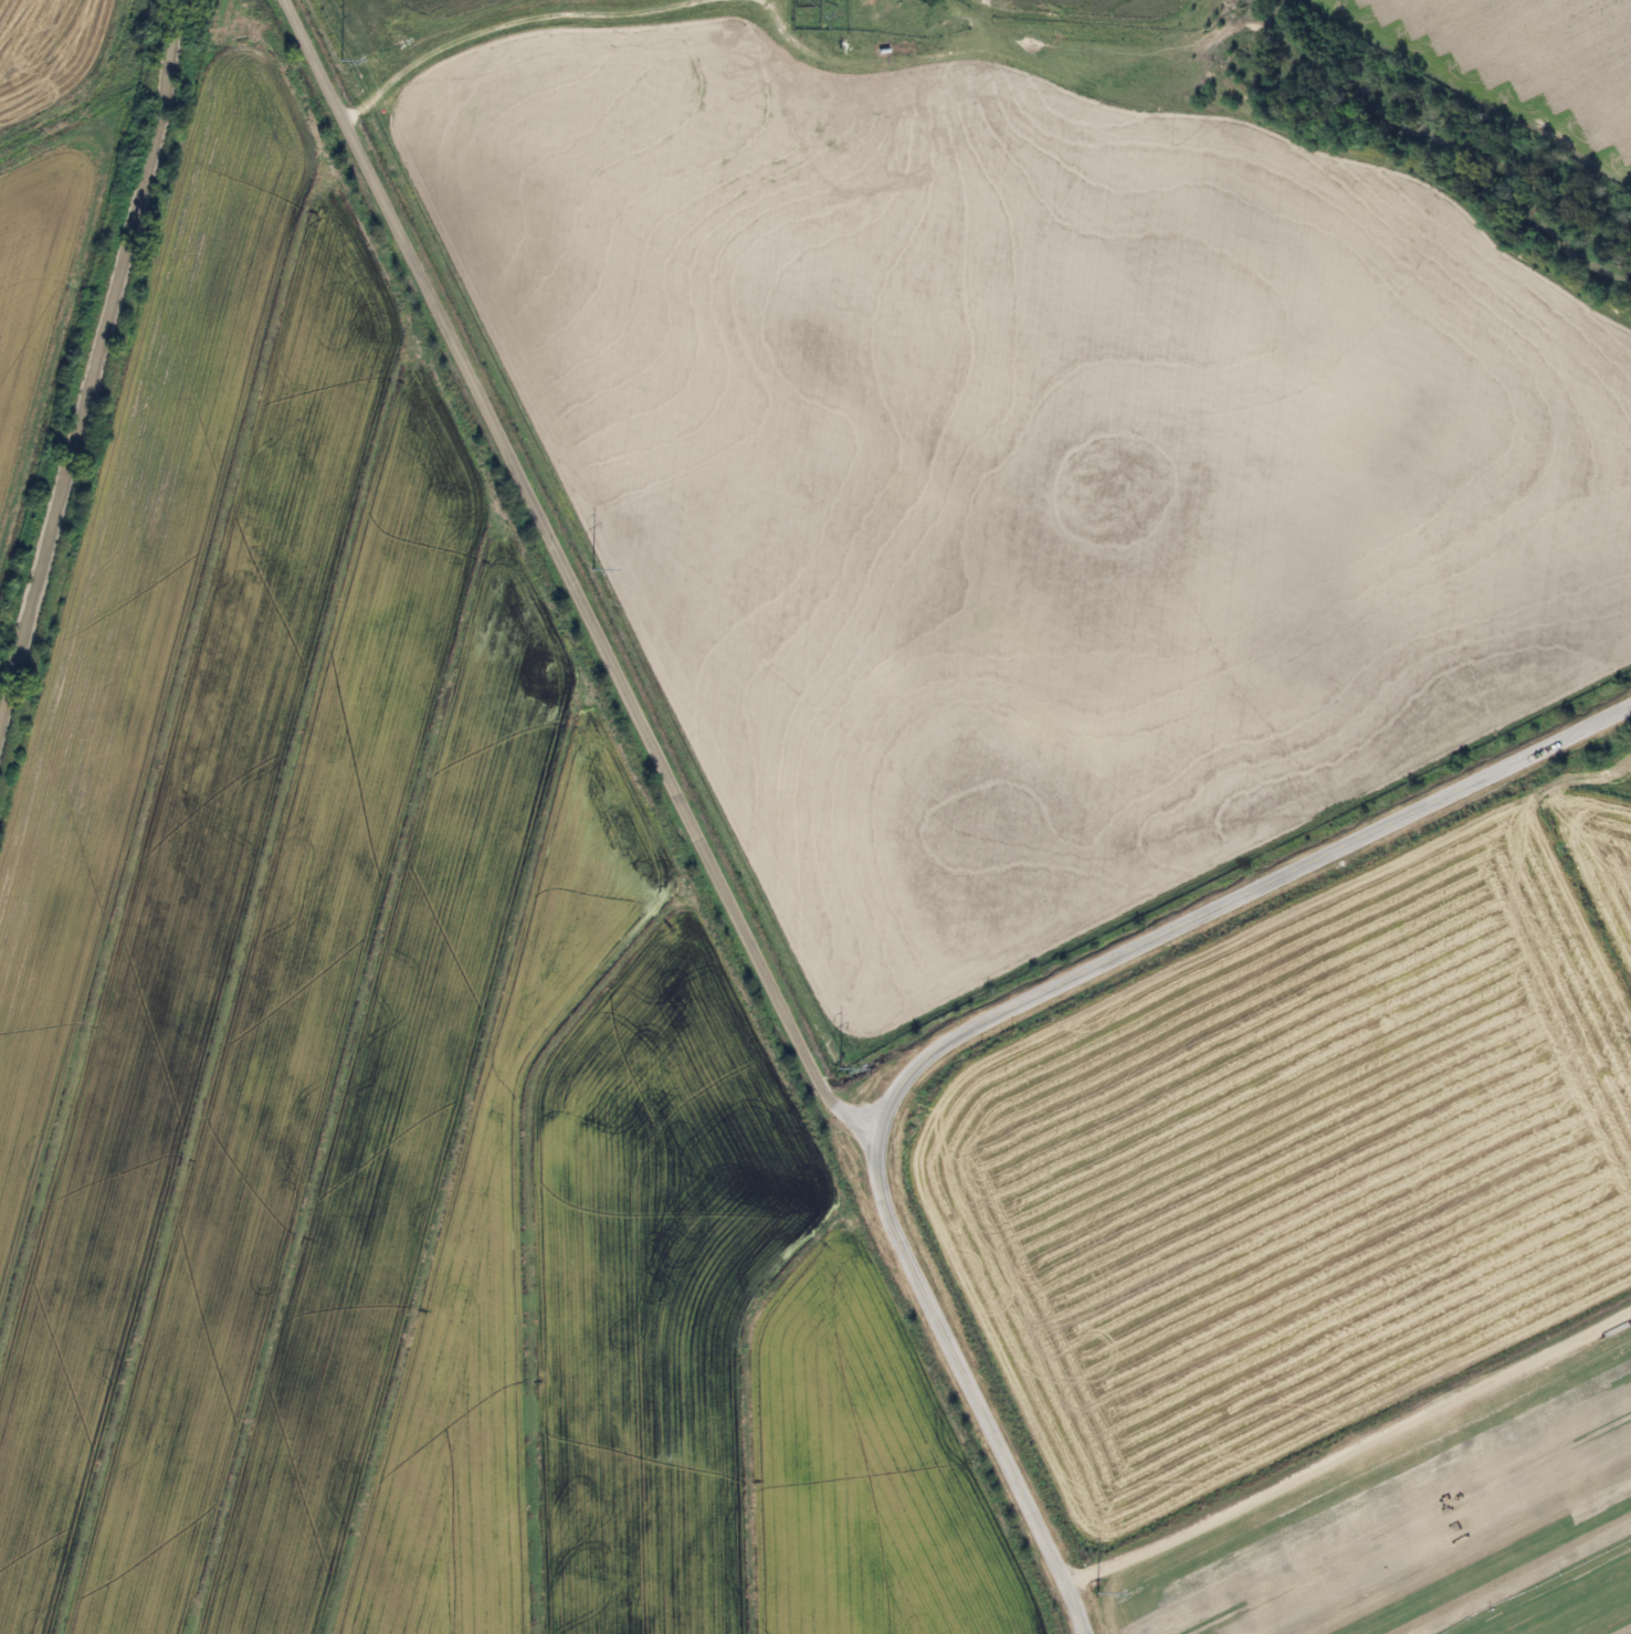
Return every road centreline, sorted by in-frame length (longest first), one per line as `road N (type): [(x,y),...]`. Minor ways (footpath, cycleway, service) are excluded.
road 1 (tertiary): [(1078,1633),(1040,1538),(880,1211),(870,1177),(884,1101),(935,1045),(1630,701)]
road 2 (residential): [(874,1132),(825,1093),(792,1034),(344,120)]
road 3 (residential): [(1060,1584),(1630,1307)]
road 4 (residential): [(344,120),(396,74),(493,28),(694,0)]
road 5 (residential): [(344,120),(288,0)]

